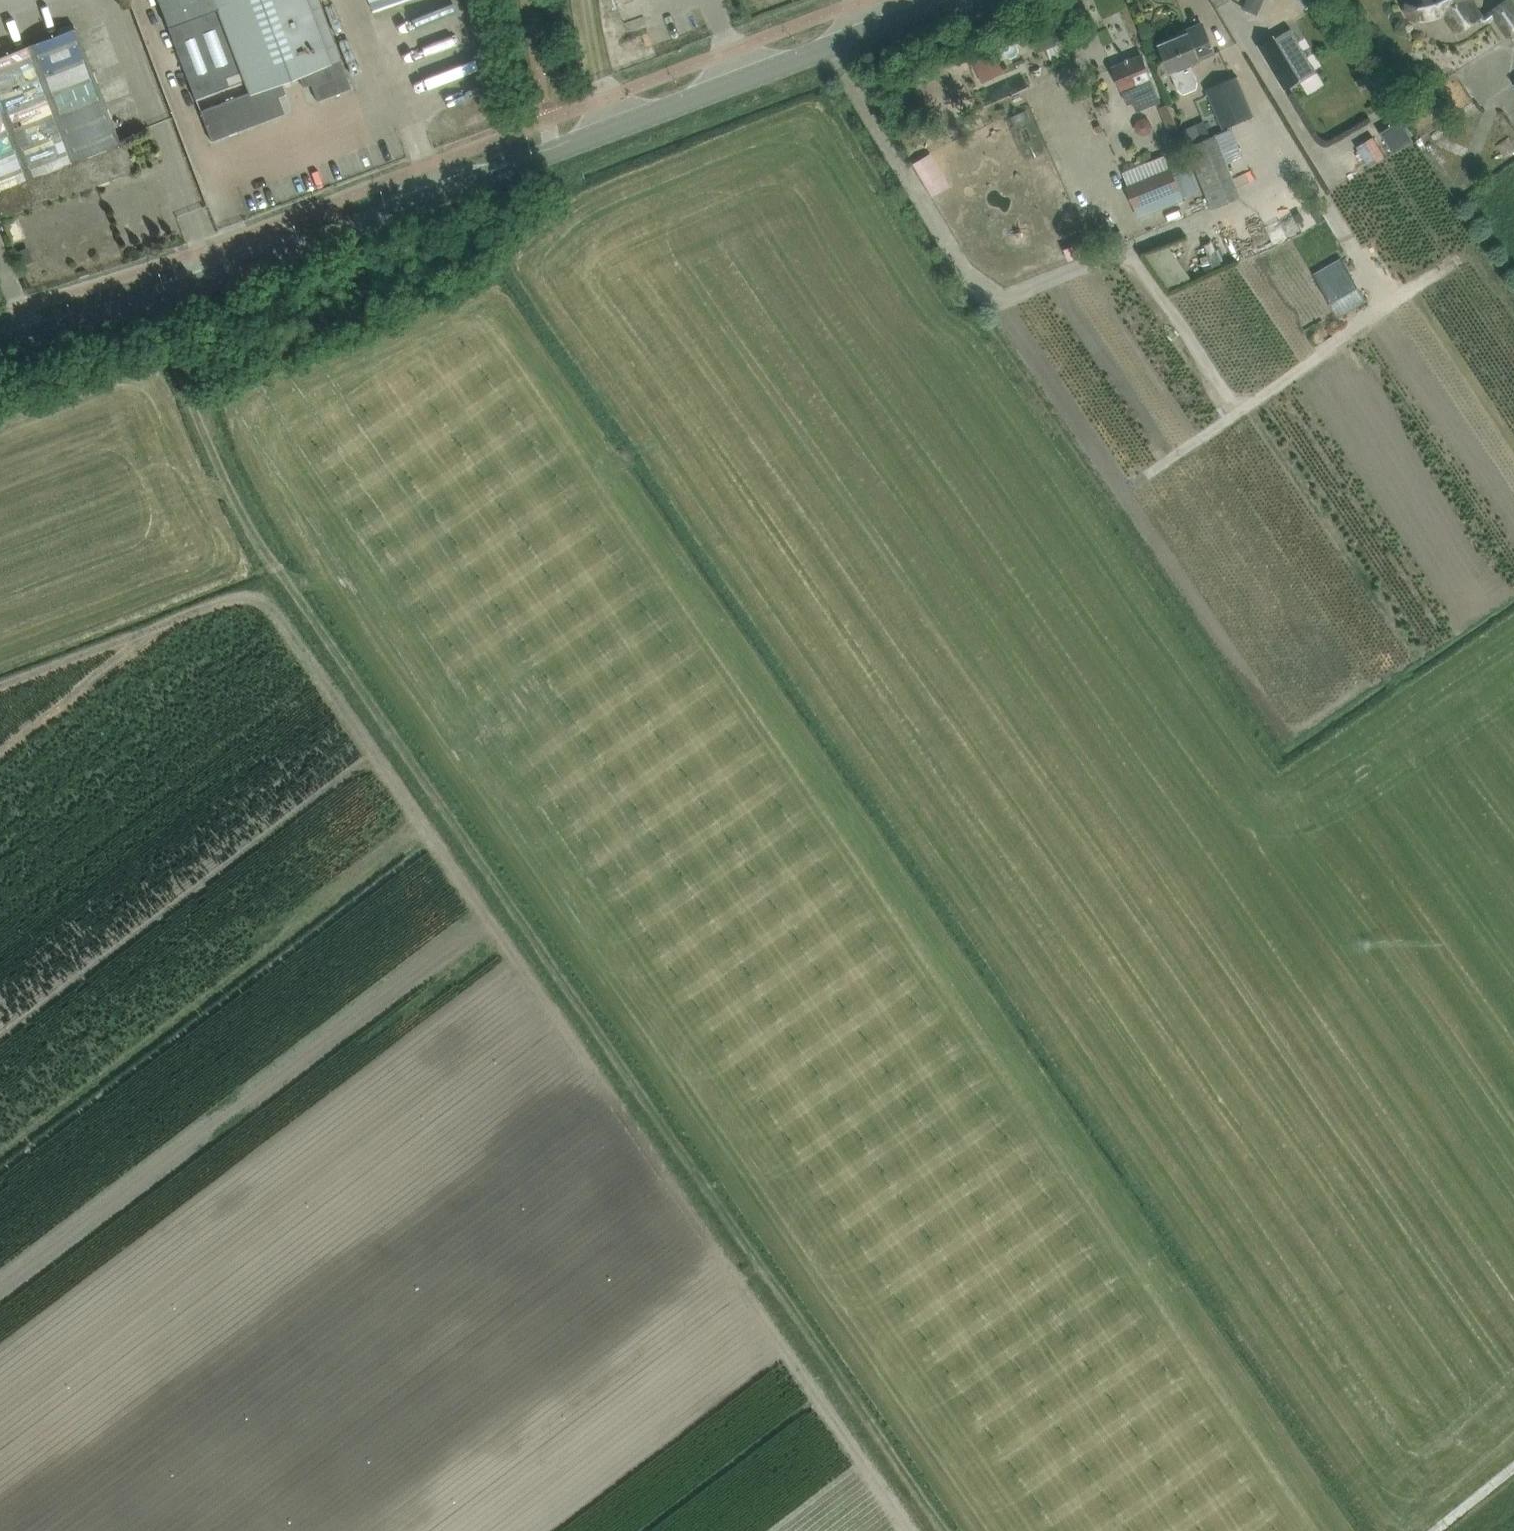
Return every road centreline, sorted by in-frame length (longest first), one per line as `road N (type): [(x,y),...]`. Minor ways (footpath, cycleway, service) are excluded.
road 1 (track): [(153,299),(189,404),(301,606),(947,1530)]
road 2 (tertiary): [(0,343),(153,299),(951,0)]

